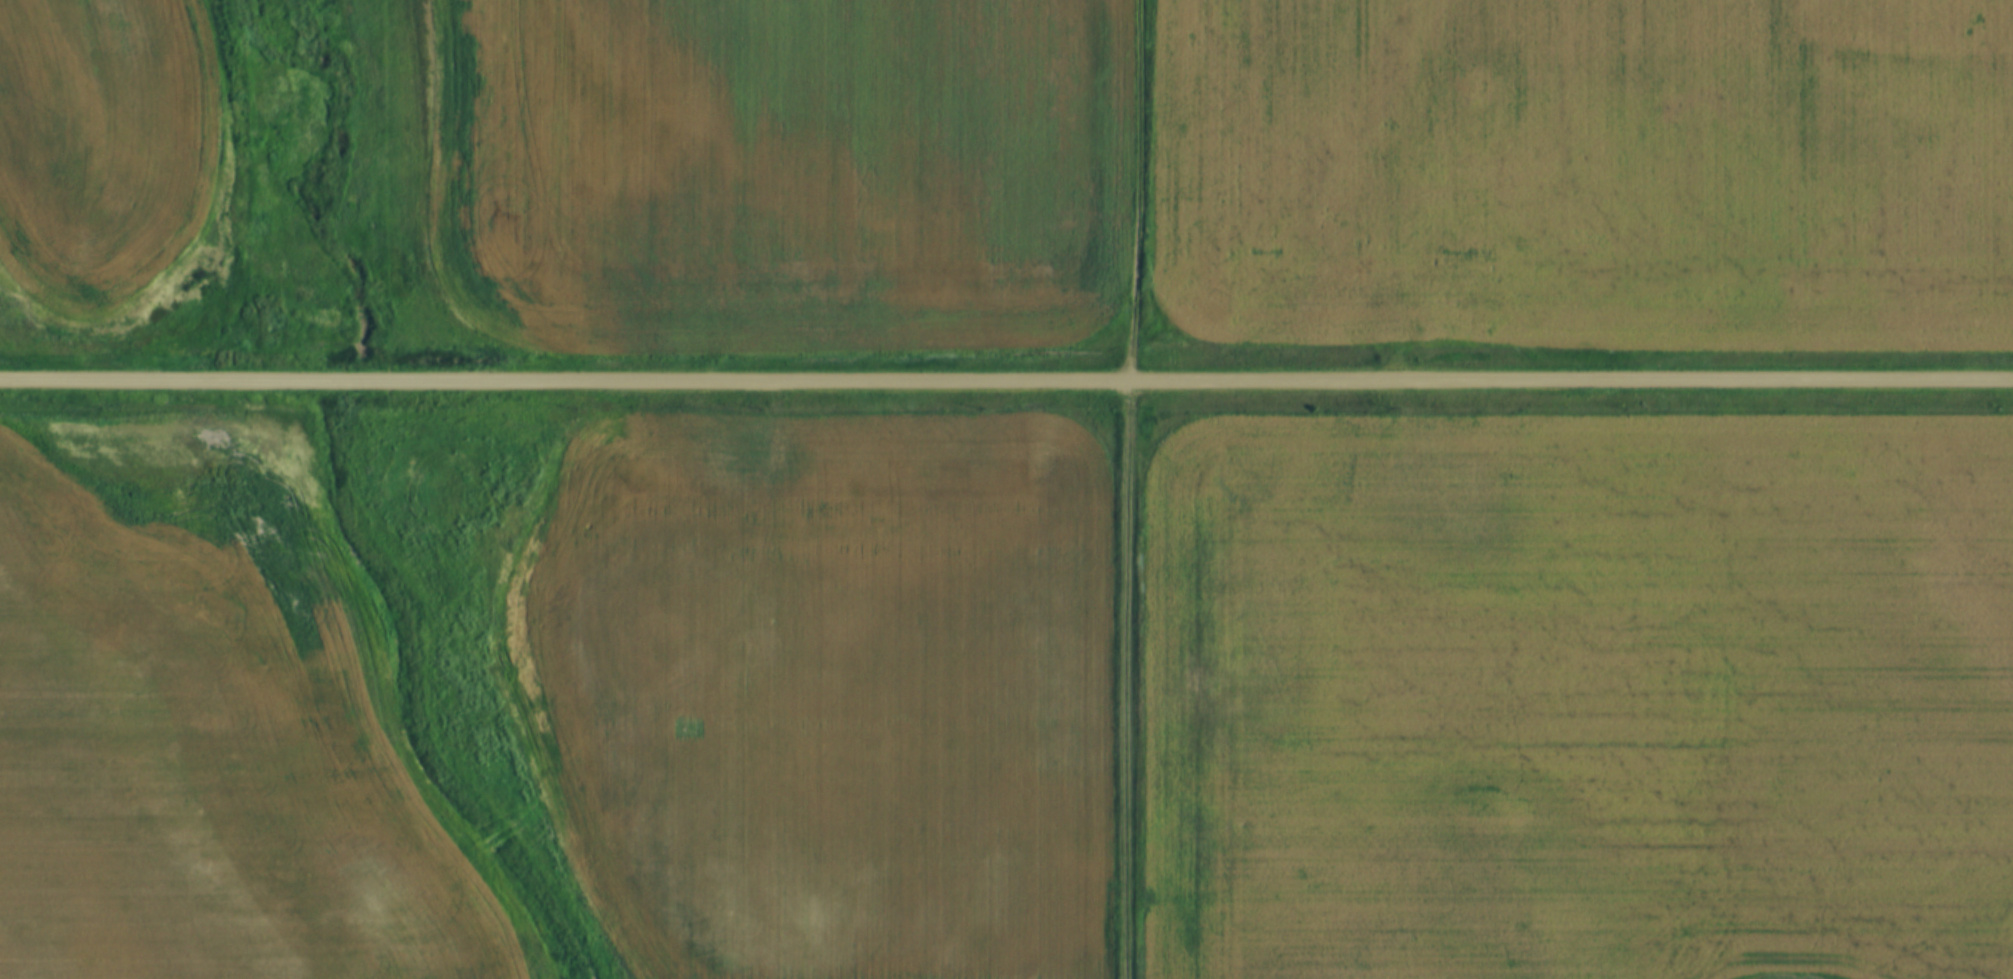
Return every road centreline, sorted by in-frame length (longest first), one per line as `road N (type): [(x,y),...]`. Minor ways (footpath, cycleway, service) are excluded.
road 1 (residential): [(2012,377),(0,377)]
road 2 (track): [(1127,978),(1138,0)]

